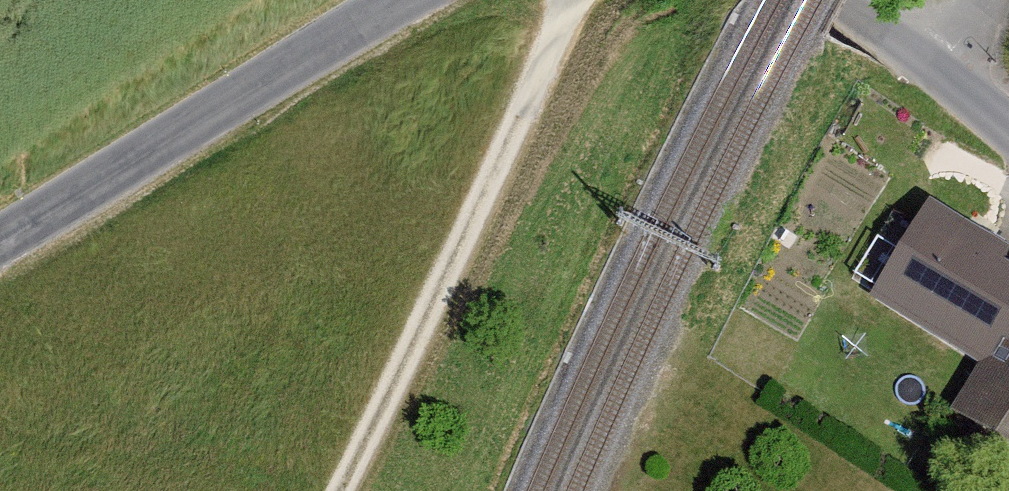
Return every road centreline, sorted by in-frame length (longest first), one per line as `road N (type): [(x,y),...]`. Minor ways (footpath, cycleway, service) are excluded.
road 1 (track): [(336,490),(568,0)]
road 2 (tertiary): [(0,236),(405,0)]
road 3 (tertiary): [(825,0),(955,68)]

